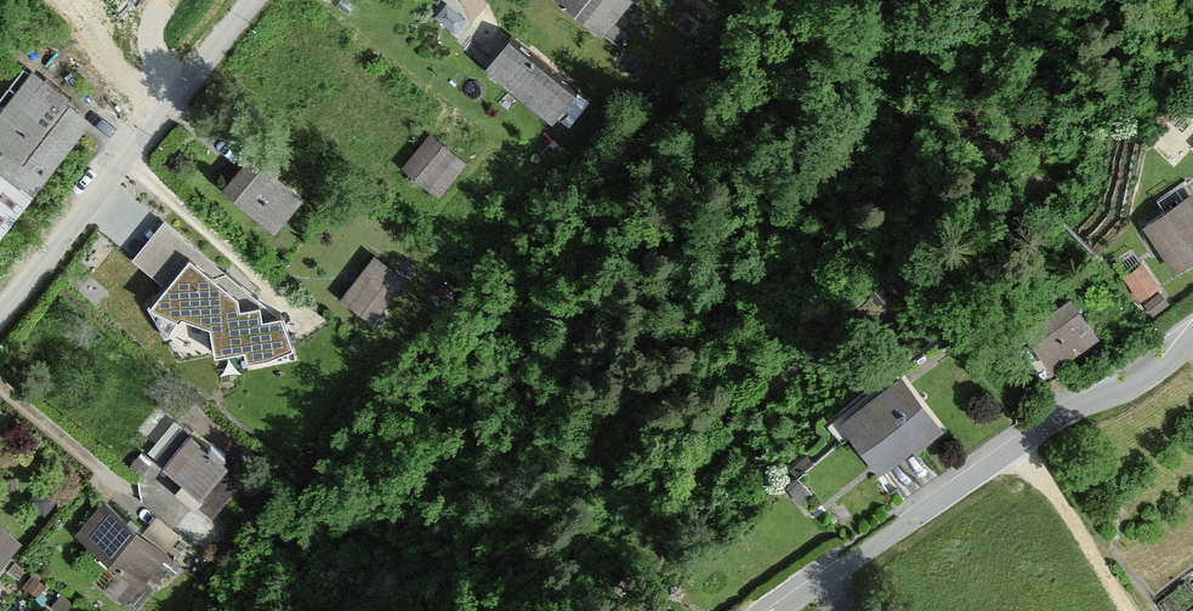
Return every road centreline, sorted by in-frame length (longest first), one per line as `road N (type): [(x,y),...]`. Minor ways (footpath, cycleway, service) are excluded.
road 1 (unclassified): [(779,610),(1066,415),(1169,365),(1192,338)]
road 2 (residential): [(0,308),(255,0)]

